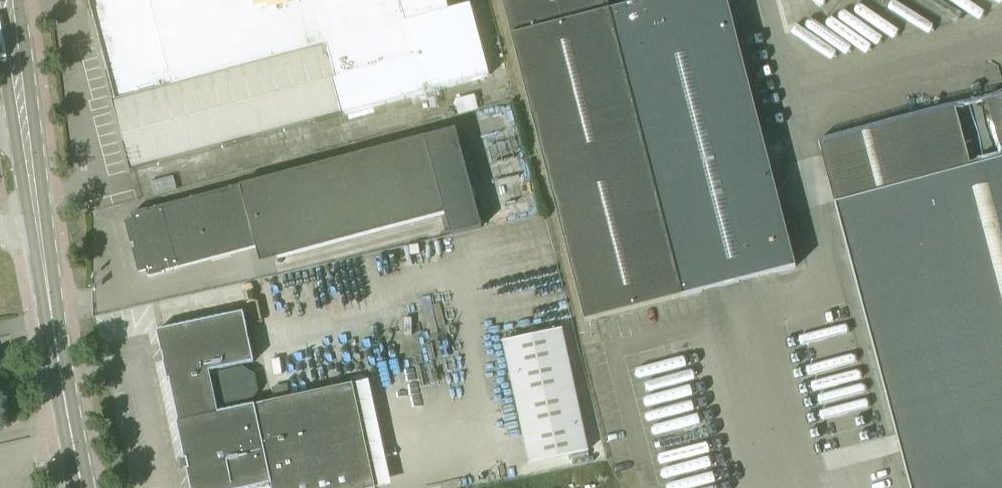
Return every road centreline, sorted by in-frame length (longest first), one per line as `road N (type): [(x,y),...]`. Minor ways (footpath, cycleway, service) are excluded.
road 1 (tertiary): [(47,285),(51,255),(20,0)]
road 2 (tertiary): [(0,43),(33,259),(47,285)]
road 3 (tertiary): [(78,487),(47,285)]

